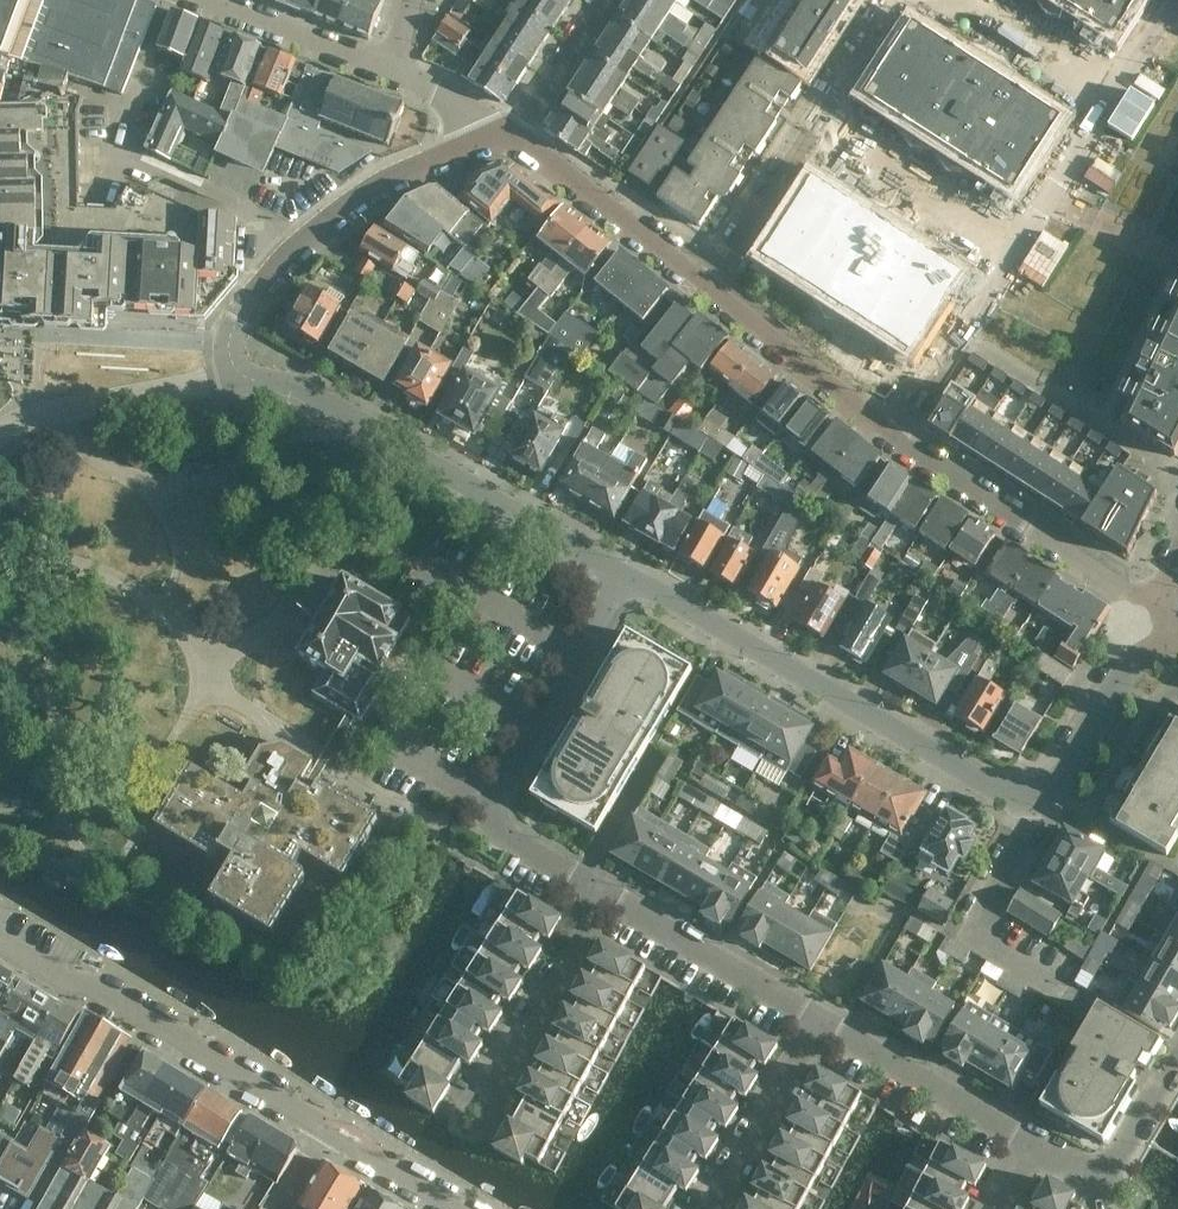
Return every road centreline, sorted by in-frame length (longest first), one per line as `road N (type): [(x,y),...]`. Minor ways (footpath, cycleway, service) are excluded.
road 1 (residential): [(1034,798),(985,784),(625,573)]
road 2 (residential): [(238,371),(294,384),(625,573)]
road 3 (residential): [(605,894),(485,826),(625,573)]
road 4 (residential): [(0,940),(325,1135)]
road 5 (residential): [(304,245),(121,152),(124,109),(166,0)]
road 6 (residential): [(1162,606),(1118,586),(894,441)]
road 7 (residential): [(707,289),(509,135)]
road 8 (residential): [(1033,1144),(820,1017)]
road 9 (residential): [(820,1017),(605,894)]
road 10 (residential): [(1034,798),(985,933),(987,946),(1065,991)]
road 11 (residential): [(0,429),(30,415),(238,371)]
road 12 (residential): [(894,441),(707,289)]
road 13 (residential): [(1020,241),(894,441)]
road 14 (residential): [(304,245),(384,183),(509,135)]
road 15 (residential): [(605,894),(486,1096)]
road 16 (residential): [(824,113),(1020,241)]
road 17 (residential): [(1177,1055),(1104,1186),(1033,1144)]
road 18 (residential): [(1162,606),(1143,650),(1034,798)]
road 19 (residential): [(820,1017),(708,1208)]
road 20 (residential): [(192,0),(392,70)]
road 21 (residential): [(707,289),(824,113)]
road 22 (residential): [(1117,87),(1020,241)]
road 23 (residential): [(977,0),(1117,87)]
road 24 (residential): [(602,0),(509,135)]
road 25 (residential): [(238,371),(229,345),(237,321),(304,245)]
road 26 (residential): [(325,1135),(449,1208)]
road 27 (residential): [(392,70),(509,135)]
road 28 (residential): [(824,113),(893,0)]

